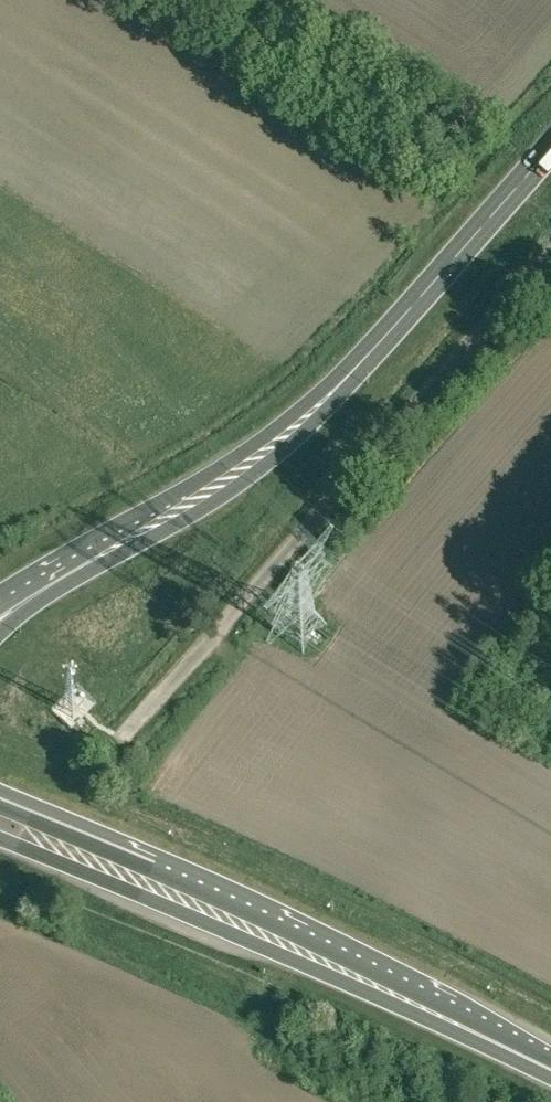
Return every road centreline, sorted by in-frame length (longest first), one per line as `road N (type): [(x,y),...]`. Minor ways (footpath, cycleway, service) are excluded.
road 1 (primary): [(550,145),(302,421),(219,483),(35,590)]
road 2 (unclassified): [(550,258),(127,735)]
road 3 (trunk): [(550,1067),(279,928),(0,805)]
road 4 (trunk): [(0,839),(550,1071)]

